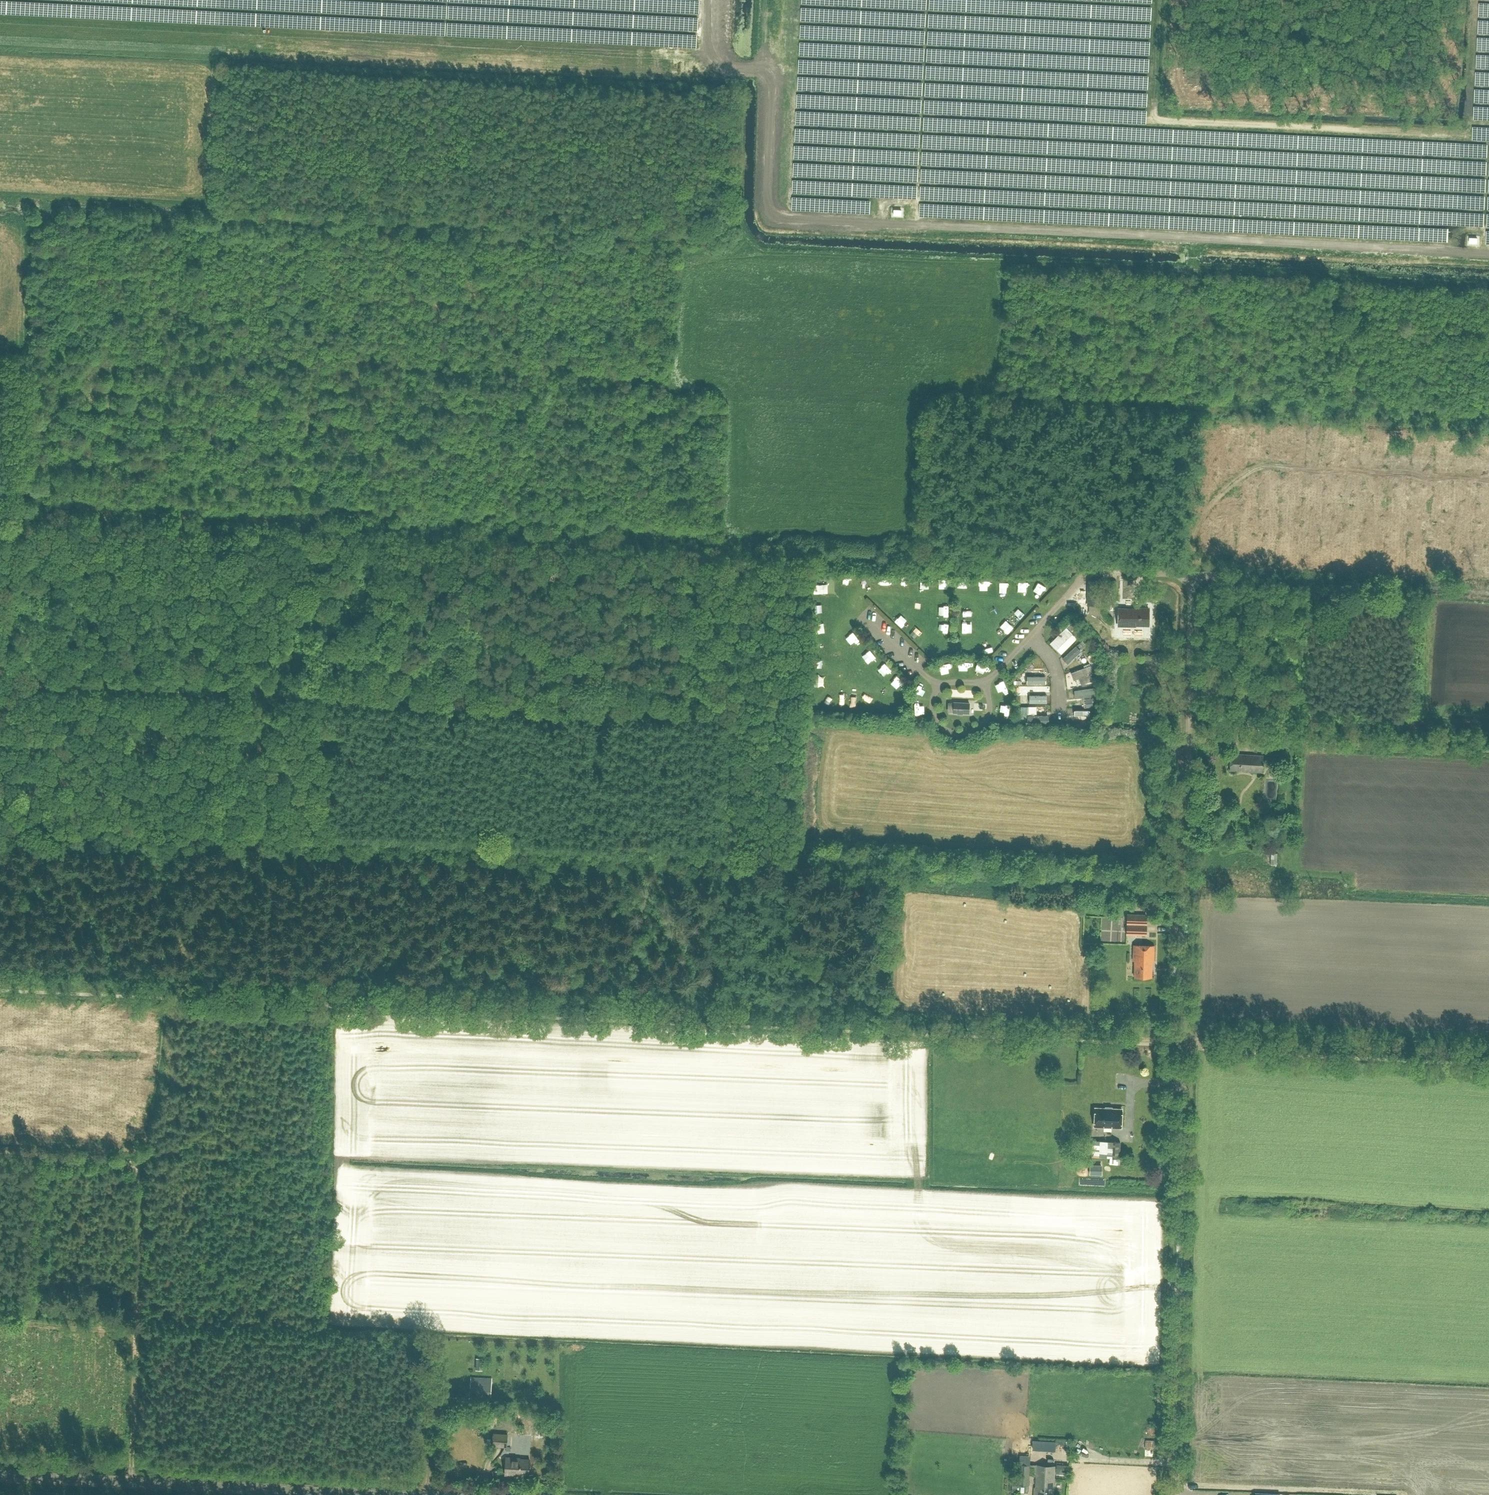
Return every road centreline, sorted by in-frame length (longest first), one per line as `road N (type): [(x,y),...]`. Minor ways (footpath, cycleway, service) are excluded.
road 1 (unclassified): [(1175,1494),(1191,574)]
road 2 (track): [(1488,289),(685,250)]
road 3 (tertiary): [(406,1494),(0,1475)]
road 4 (track): [(125,1163),(136,1168),(141,1198),(130,1482)]
road 5 (track): [(1183,1039),(1488,1055)]
road 6 (track): [(1488,727),(1305,717),(1278,699),(1189,697)]
road 7 (track): [(426,1494),(434,1337)]
road 8 (track): [(136,1329),(0,1322)]
road 9 (track): [(0,1152),(125,1163)]

